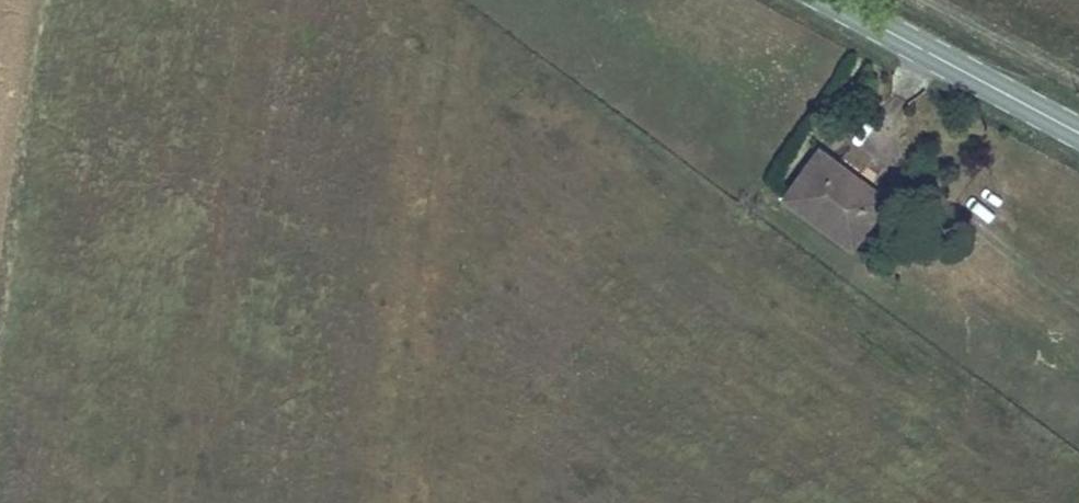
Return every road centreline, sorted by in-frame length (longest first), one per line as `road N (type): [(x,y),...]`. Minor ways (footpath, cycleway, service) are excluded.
road 1 (secondary): [(1078,131),(833,0)]

